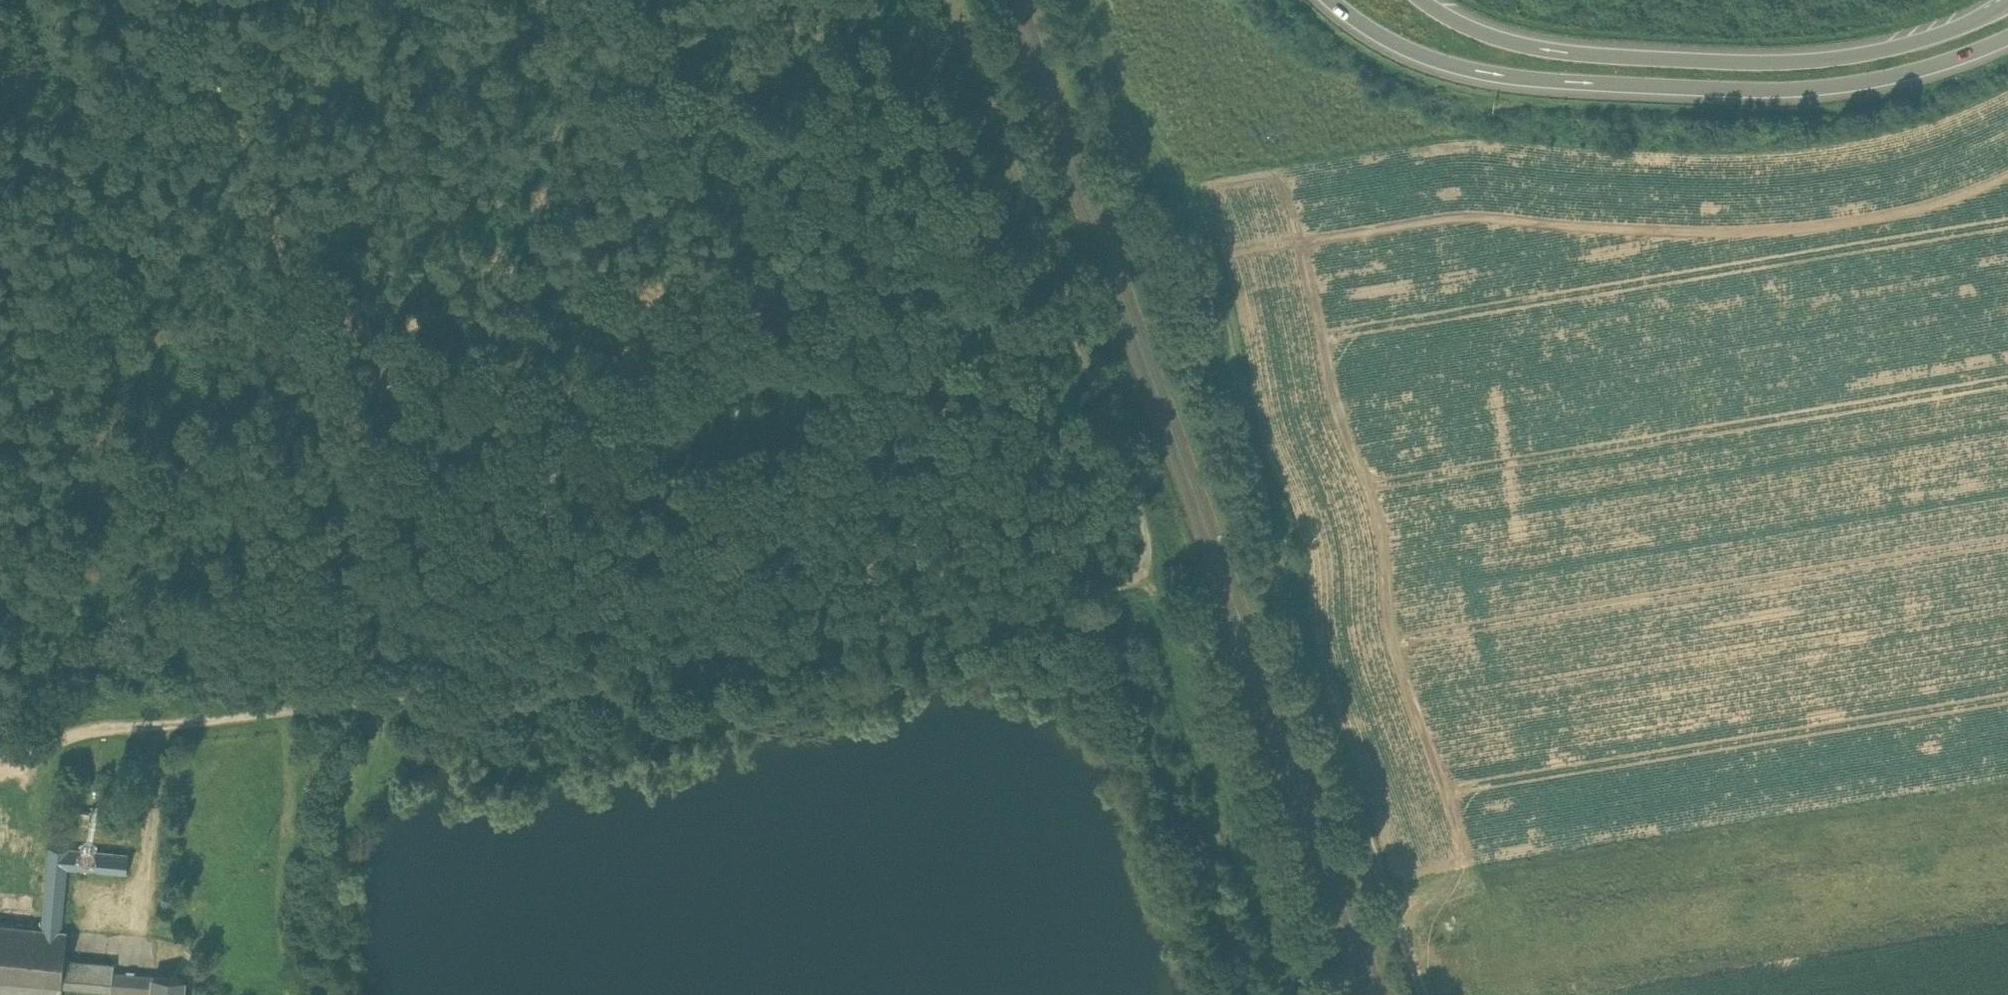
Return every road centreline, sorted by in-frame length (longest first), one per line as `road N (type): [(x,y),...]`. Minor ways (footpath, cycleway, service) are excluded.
road 1 (unclassified): [(0,752),(52,733),(164,718),(514,685),(1168,567)]
road 2 (track): [(1118,35),(1113,73),(1139,128),(1217,243),(1286,613),(1426,994)]
road 3 (motorway): [(1329,0),(1394,48),(1442,68),(1584,90),(1793,100),(1859,91),(2007,38)]
road 4 (motorway): [(2007,5),(1936,39),(1868,56),(1735,66),(1538,50),(1495,38),(1422,0)]
road 5 (track): [(952,0),(1168,567)]
road 6 (track): [(1123,575),(1184,644),(1324,994)]

